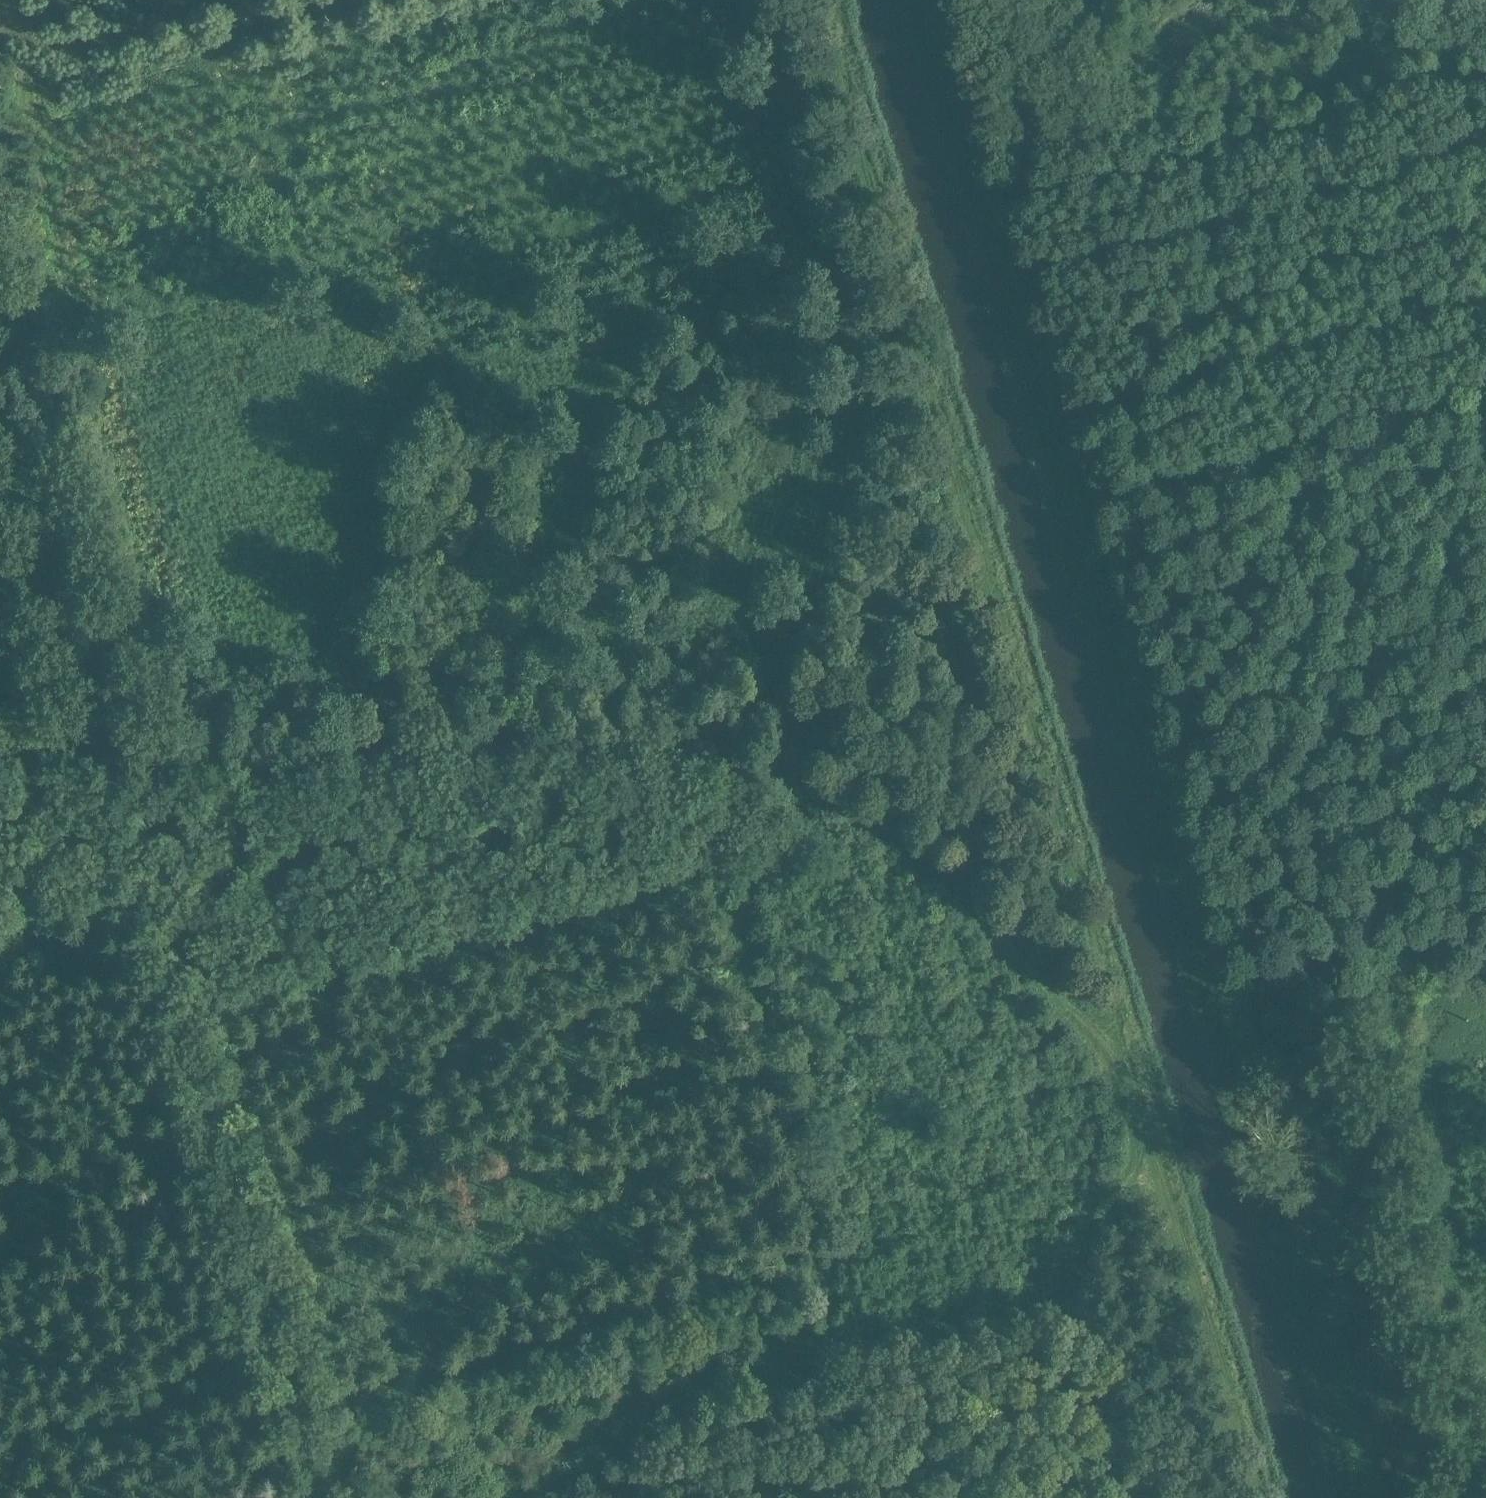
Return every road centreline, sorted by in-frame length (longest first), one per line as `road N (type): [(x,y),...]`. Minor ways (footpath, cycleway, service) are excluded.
road 1 (track): [(547,1497),(639,1425),(1038,1290),(1103,1214),(1121,1110),(1067,1005),(854,808),(665,732),(0,753)]
road 2 (track): [(1121,1110),(1149,1103),(823,0)]
road 3 (track): [(1149,1103),(1262,1497)]

